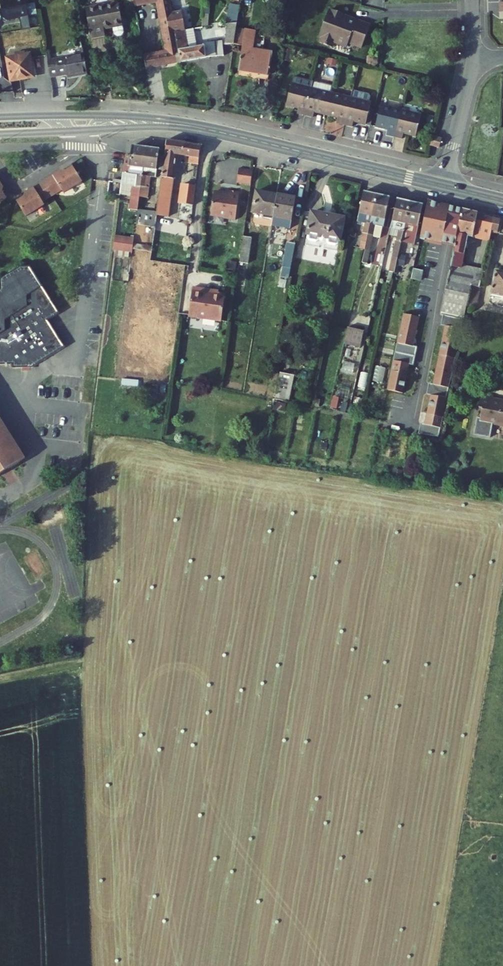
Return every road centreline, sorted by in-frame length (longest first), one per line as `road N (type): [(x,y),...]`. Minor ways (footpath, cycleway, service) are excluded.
road 1 (tertiary): [(200,128),(443,186)]
road 2 (tertiary): [(200,128),(132,116),(0,117)]
road 3 (tertiary): [(0,135),(200,128)]
road 4 (residential): [(443,186),(474,57)]

